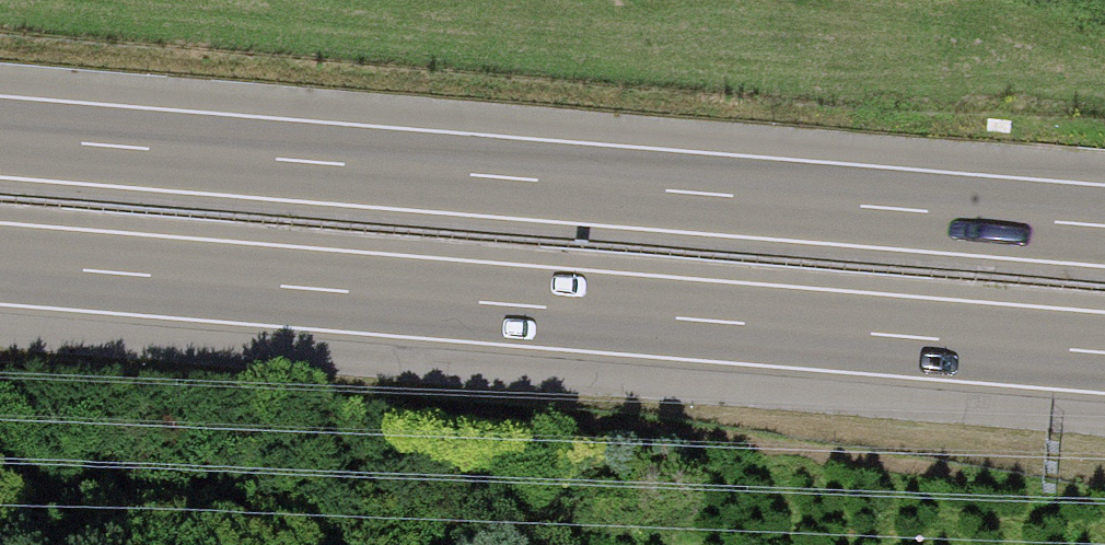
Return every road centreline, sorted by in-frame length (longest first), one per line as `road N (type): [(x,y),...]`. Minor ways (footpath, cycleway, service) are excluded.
road 1 (motorway): [(1104,228),(0,136)]
road 2 (motorway): [(0,265),(1104,354)]

